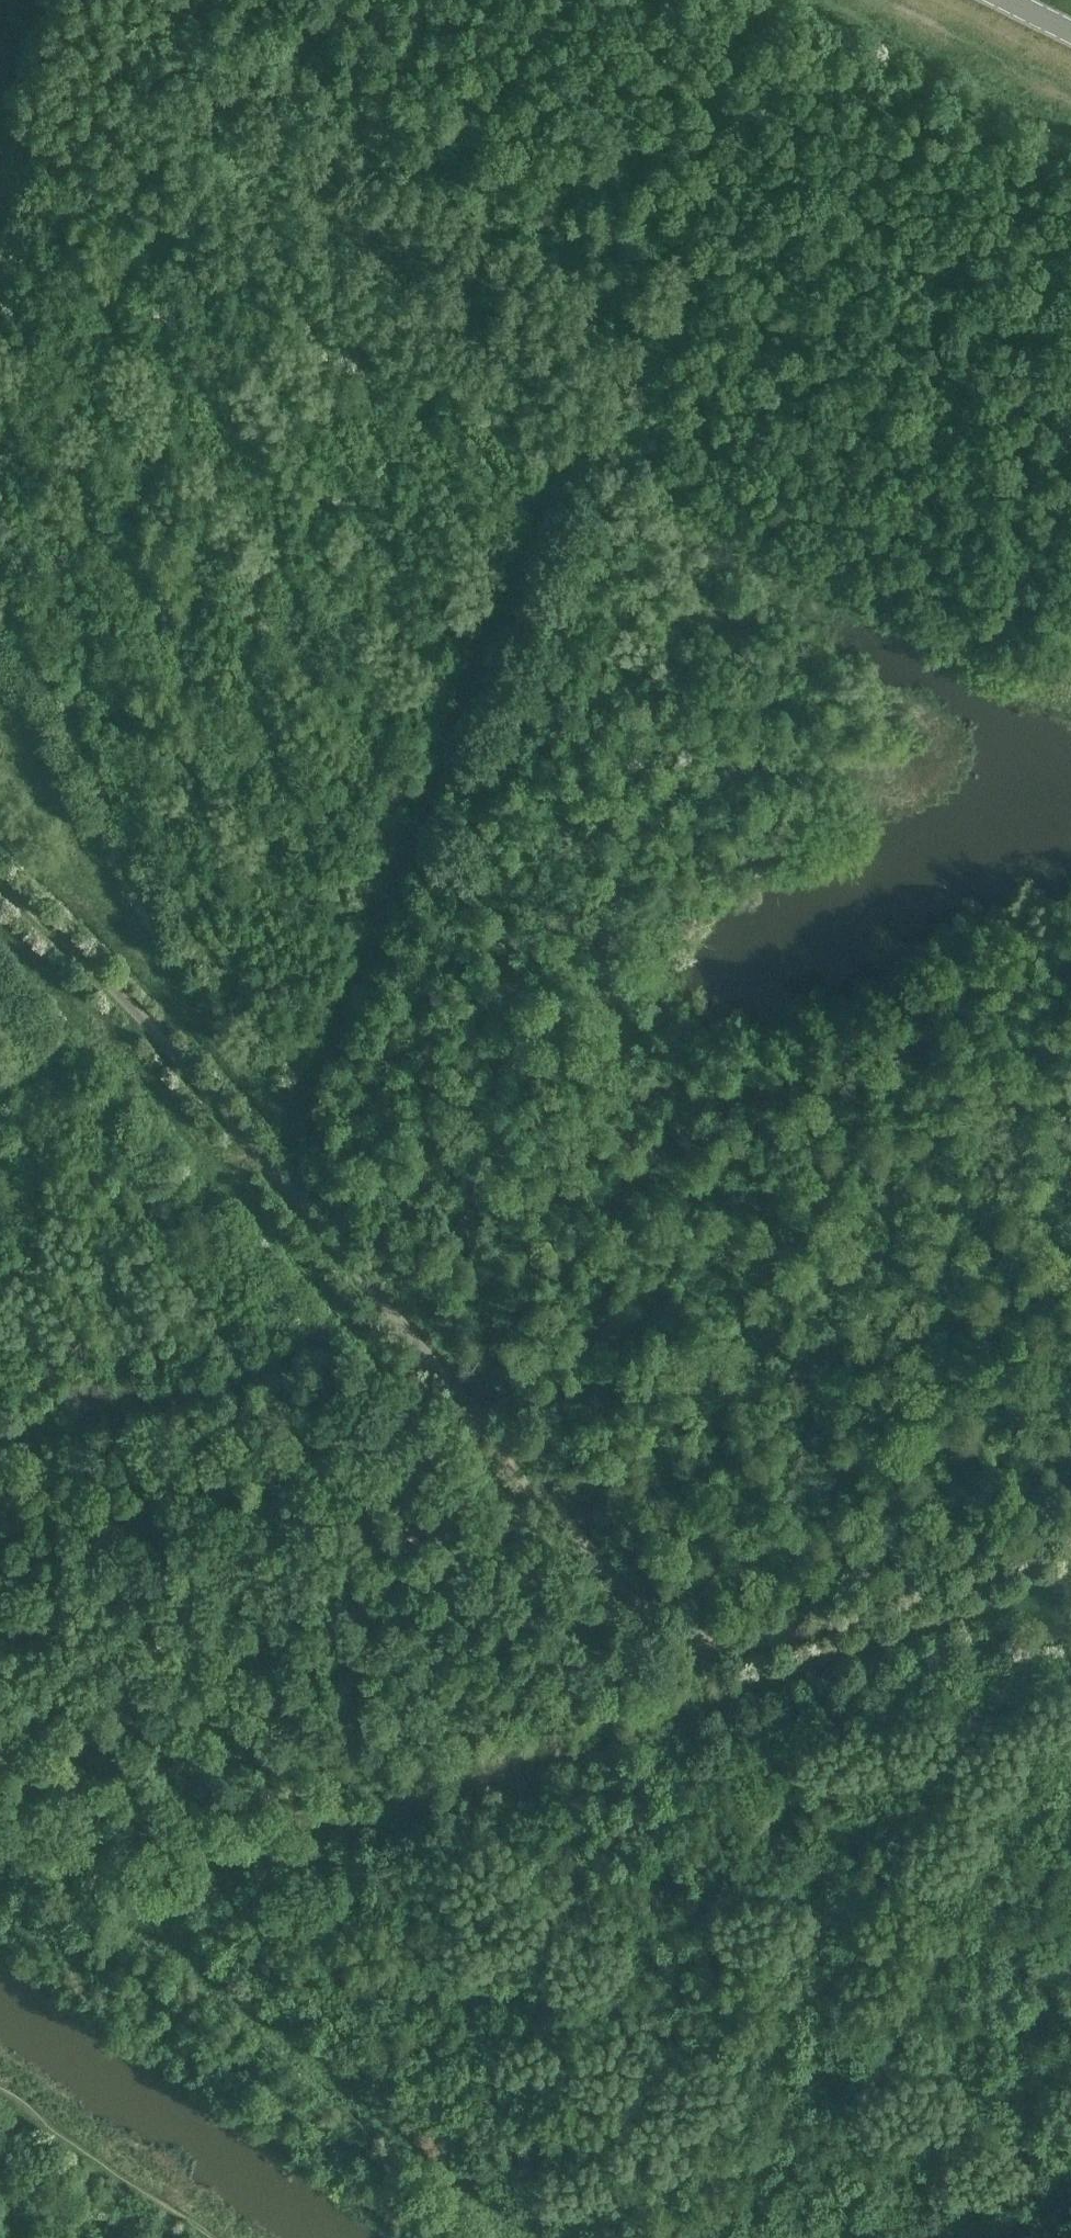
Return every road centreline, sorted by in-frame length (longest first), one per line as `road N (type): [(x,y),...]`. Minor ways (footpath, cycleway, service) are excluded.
road 1 (unclassified): [(511,1460),(294,1193),(126,1003),(0,876)]
road 2 (unclassified): [(511,1460),(637,1608),(680,1630),(725,1641),(786,1631),(1070,1537)]

